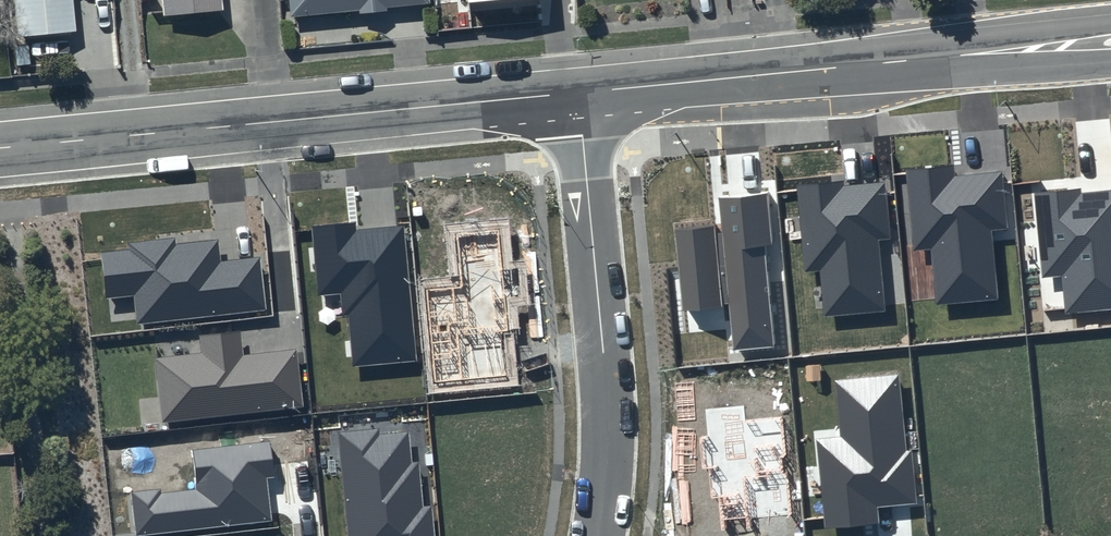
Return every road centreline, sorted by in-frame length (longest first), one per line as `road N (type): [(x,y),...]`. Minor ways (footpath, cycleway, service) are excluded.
road 1 (tertiary): [(0,148),(578,93)]
road 2 (tertiary): [(578,93),(1110,42)]
road 3 (residential): [(597,535),(608,400),(578,93)]

